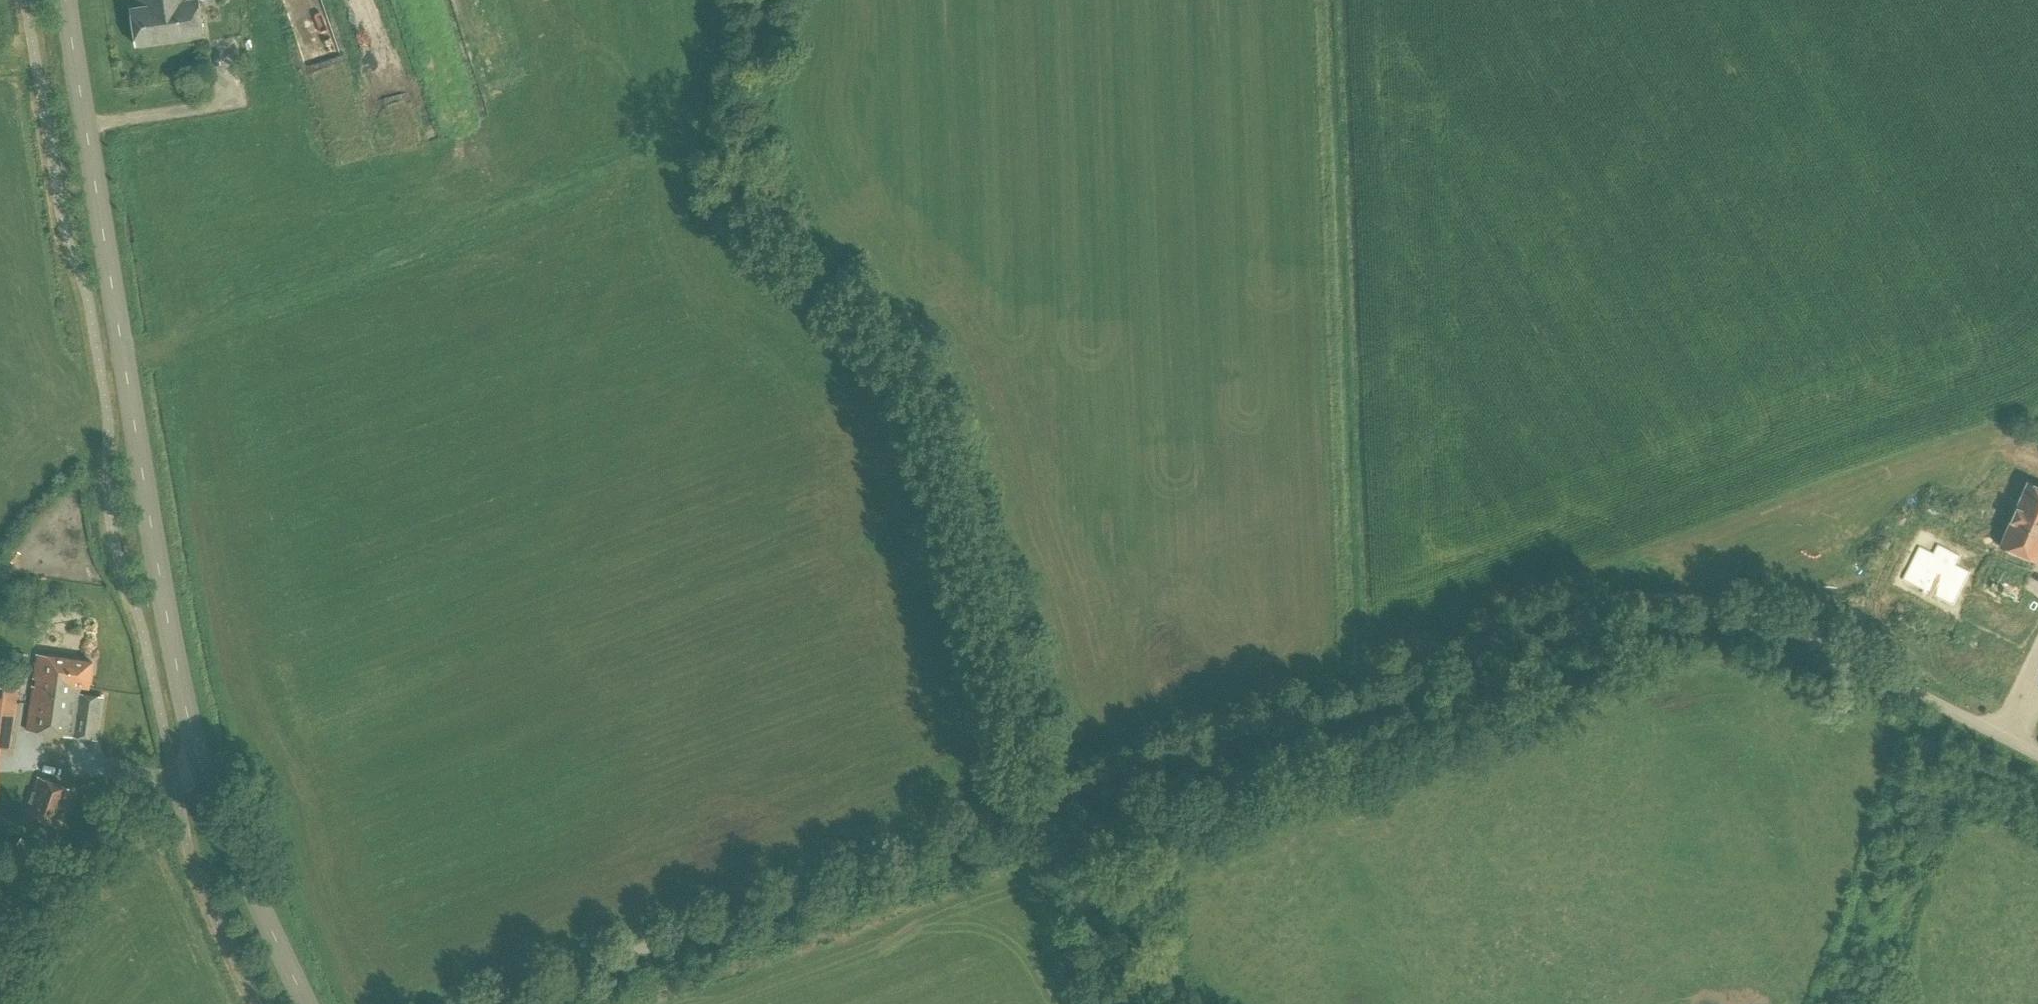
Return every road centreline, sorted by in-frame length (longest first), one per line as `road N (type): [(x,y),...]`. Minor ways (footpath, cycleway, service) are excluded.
road 1 (unclassified): [(2037,753),(1792,628),(1695,602),(1609,600),(494,1003)]
road 2 (tertiary): [(307,1003),(203,771),(160,586),(67,0)]
road 3 (track): [(1053,798),(1114,1003)]
road 4 (track): [(44,899),(95,837),(174,780)]

